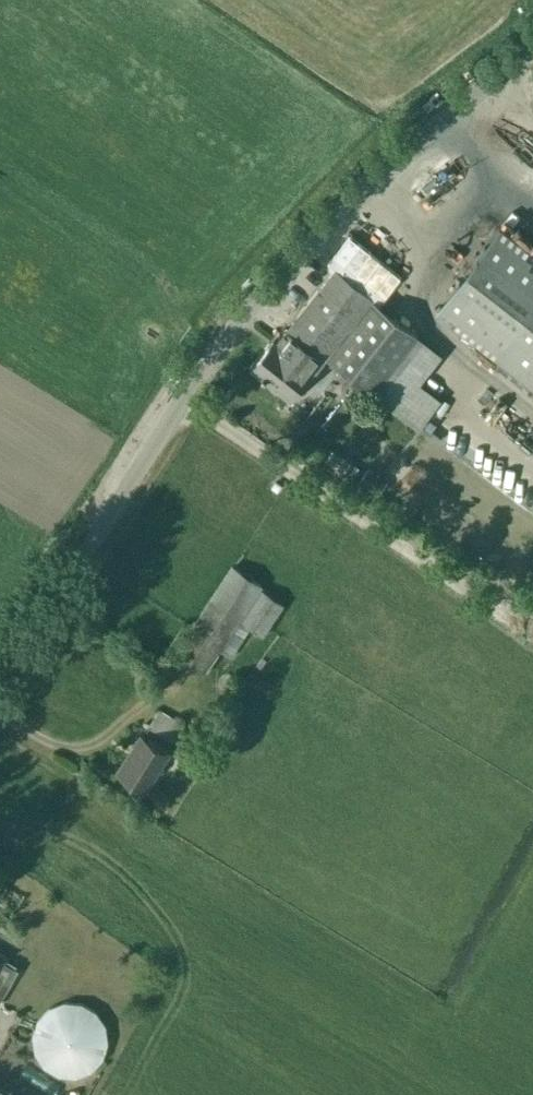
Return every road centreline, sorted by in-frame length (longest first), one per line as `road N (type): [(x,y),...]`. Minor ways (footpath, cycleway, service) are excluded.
road 1 (unclassified): [(0,682),(274,270),(474,85),(532,41)]

